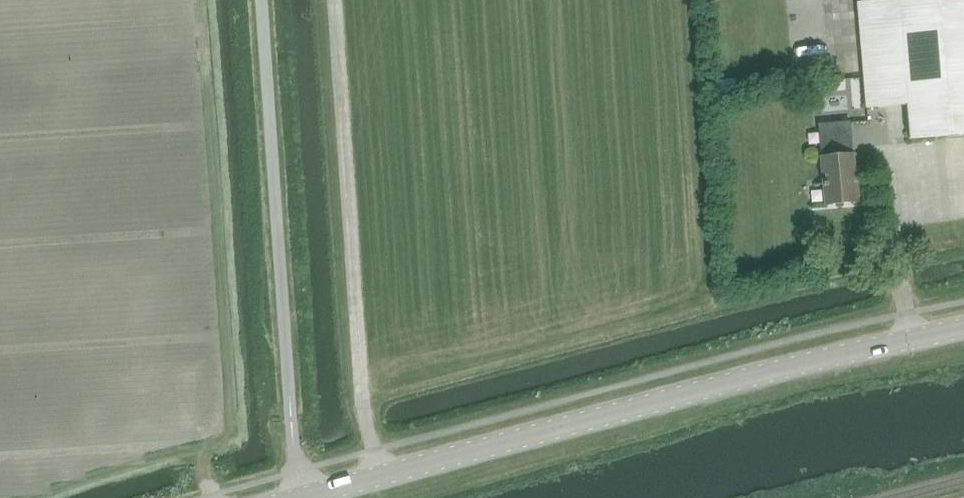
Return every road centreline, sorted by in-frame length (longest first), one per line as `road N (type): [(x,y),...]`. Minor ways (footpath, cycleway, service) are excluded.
road 1 (tertiary): [(298,497),(809,360),(963,326)]

